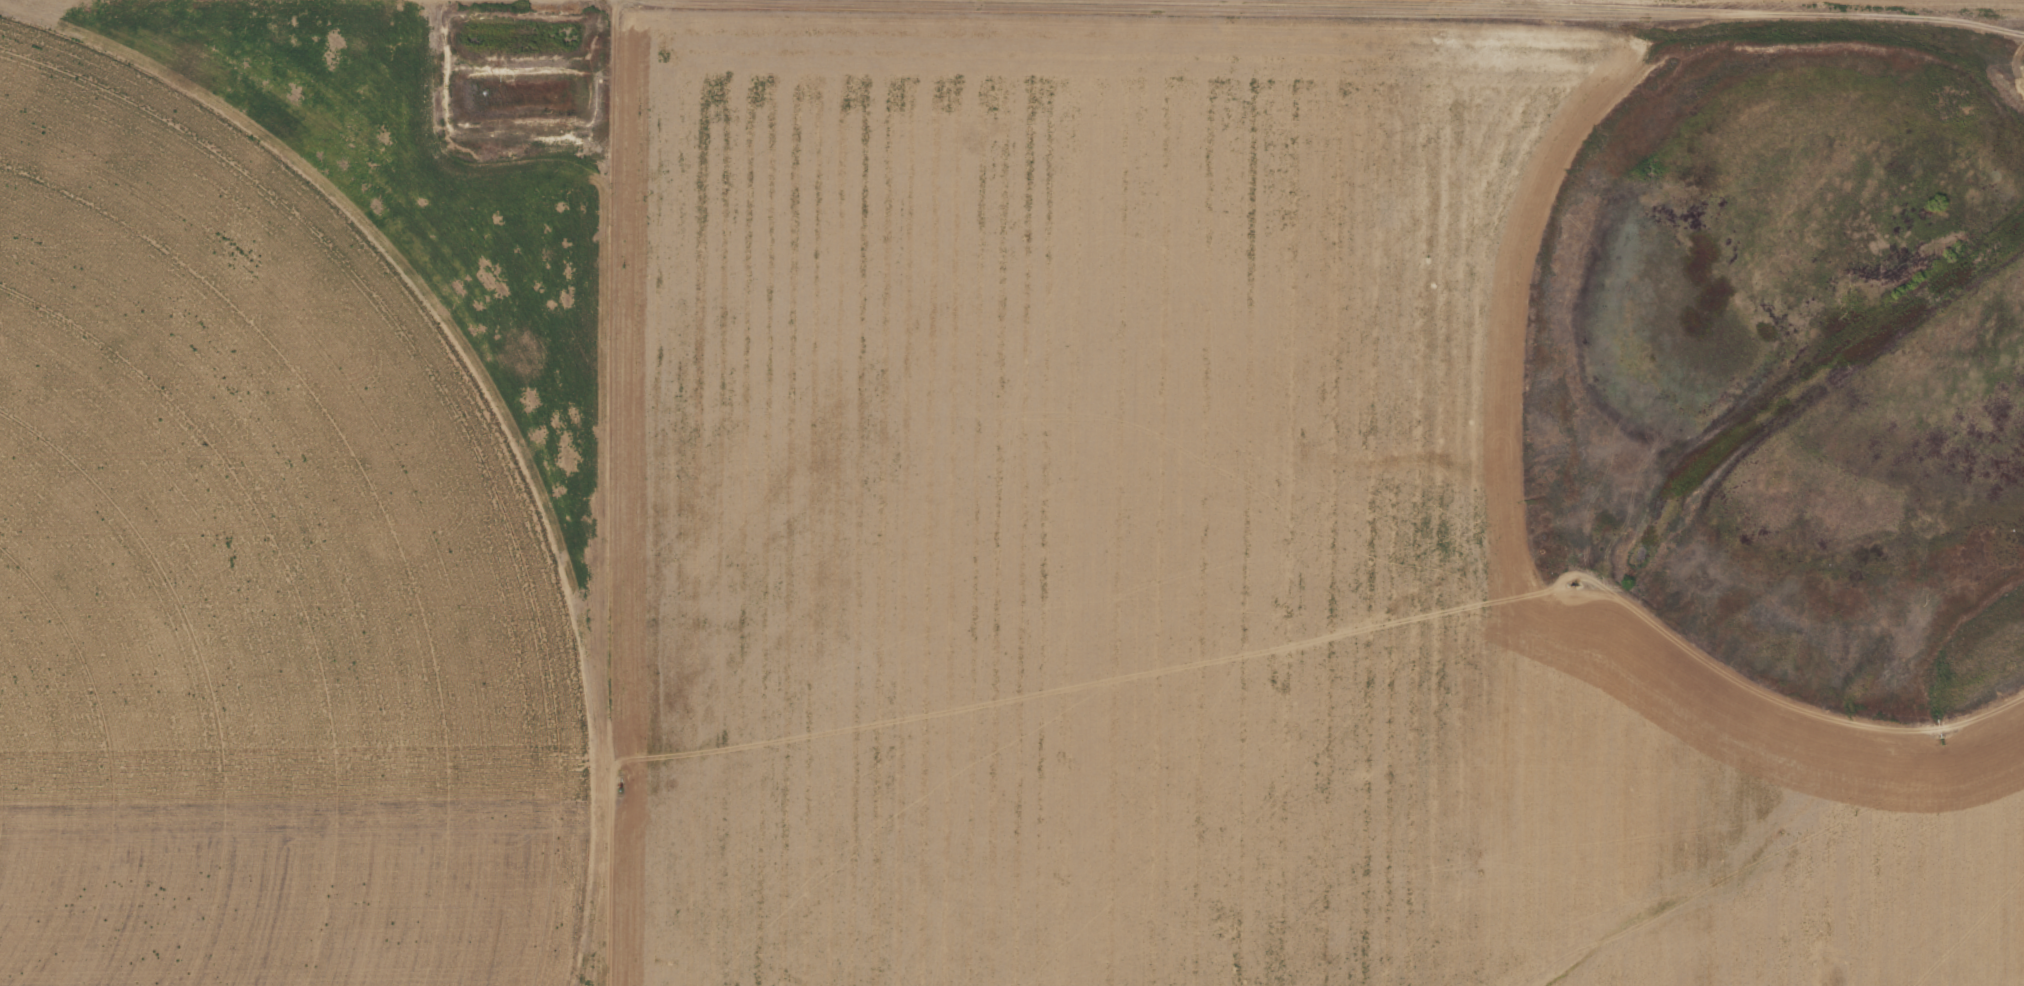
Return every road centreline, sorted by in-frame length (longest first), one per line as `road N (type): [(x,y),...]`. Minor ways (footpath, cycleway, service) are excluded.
road 1 (residential): [(1629,0),(613,15),(0,2)]
road 2 (residential): [(613,15),(597,985)]

